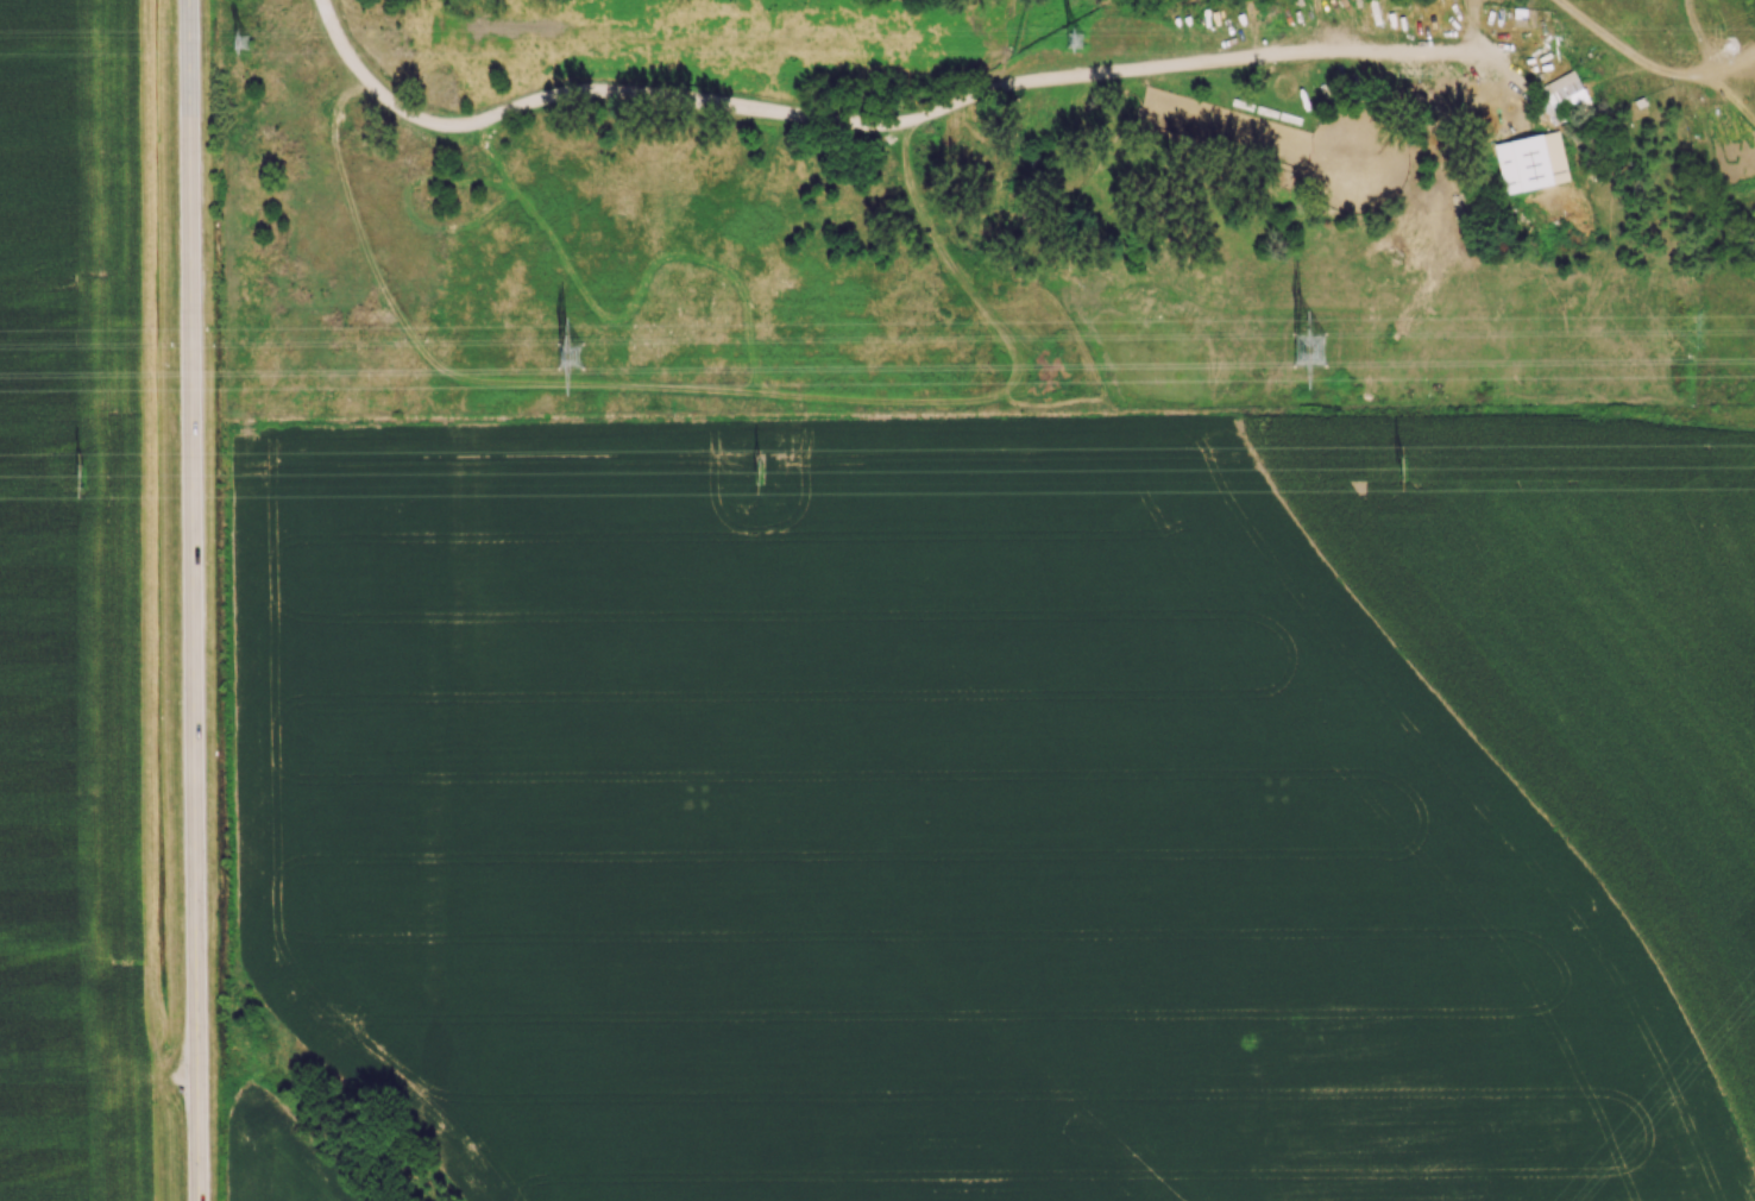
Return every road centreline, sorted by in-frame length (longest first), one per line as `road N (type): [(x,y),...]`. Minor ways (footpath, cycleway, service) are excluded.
road 1 (tertiary): [(189,0),(198,1200)]
road 2 (residential): [(320,0),(347,57),(385,105),(446,133),(580,100),(913,131),(985,100),(1256,57),(1296,34),(1318,0)]

